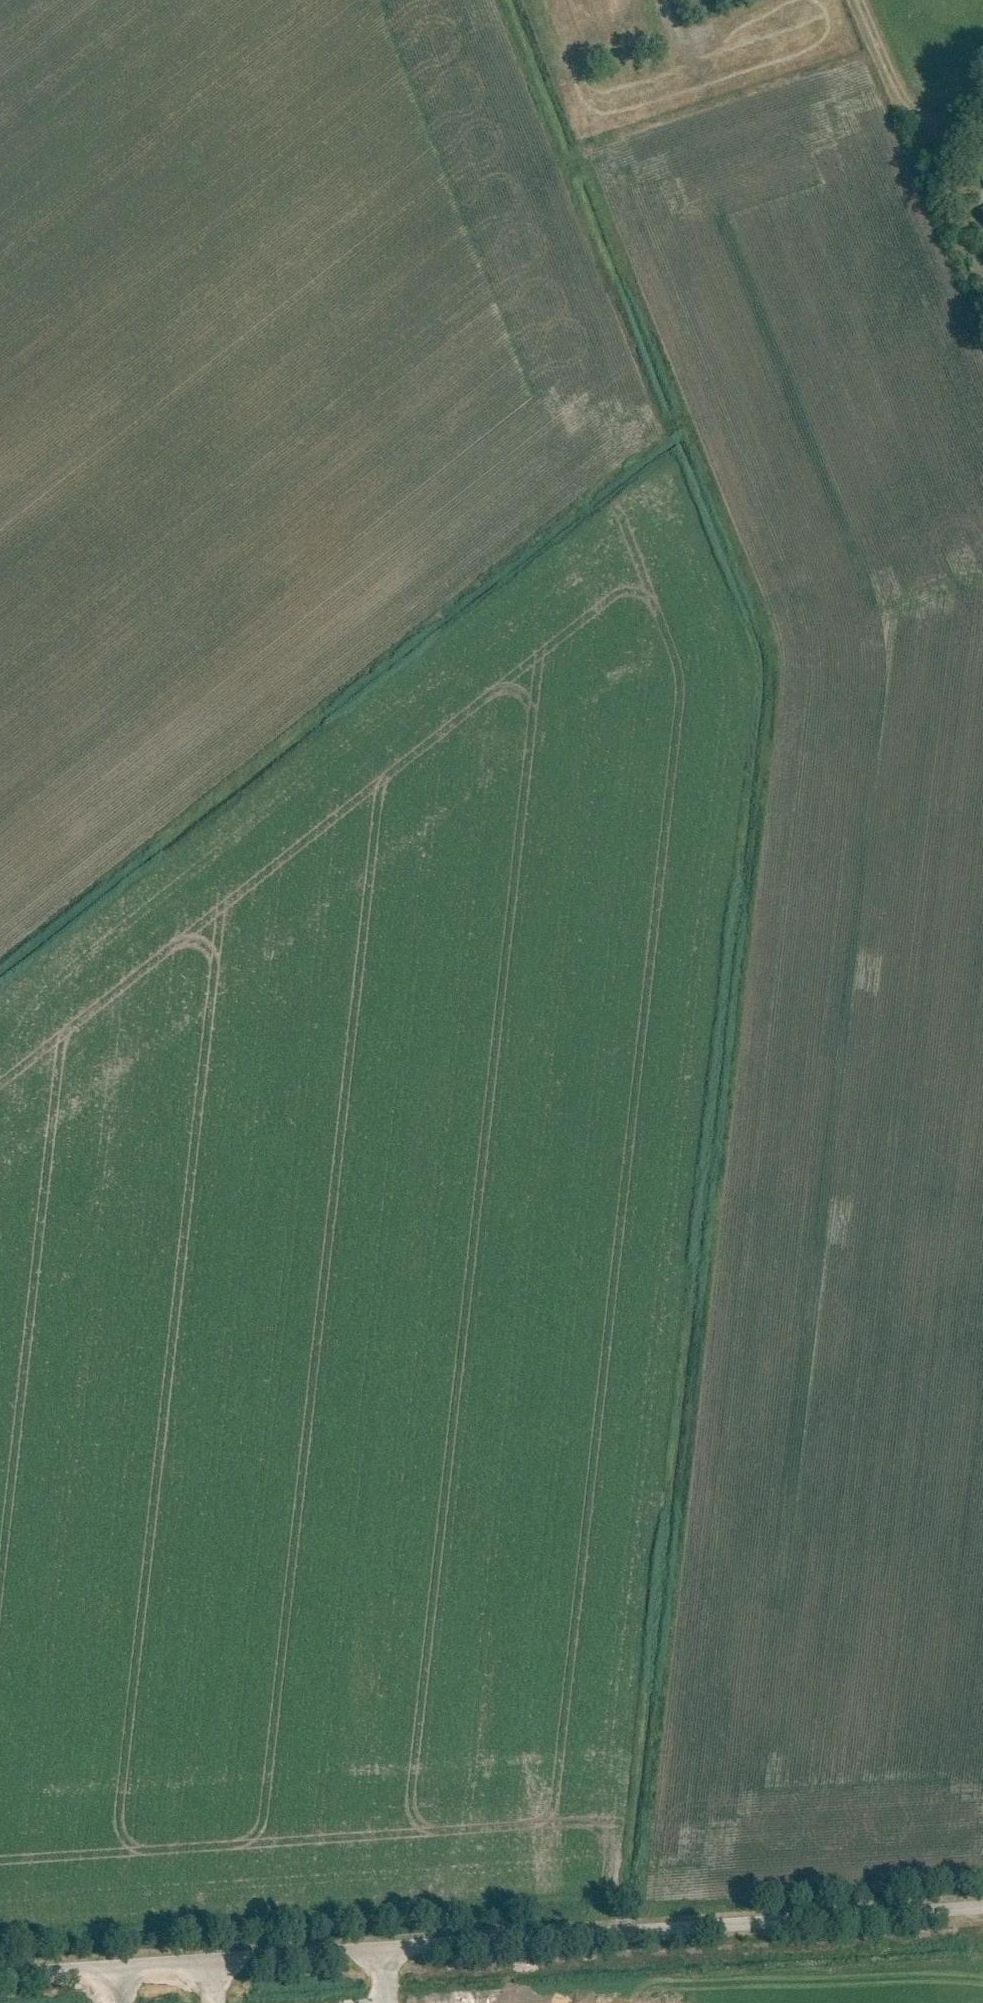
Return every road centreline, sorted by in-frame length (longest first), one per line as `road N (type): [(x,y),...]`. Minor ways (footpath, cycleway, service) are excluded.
road 1 (unclassified): [(0,1977),(982,1909)]
road 2 (track): [(858,0),(934,179)]

